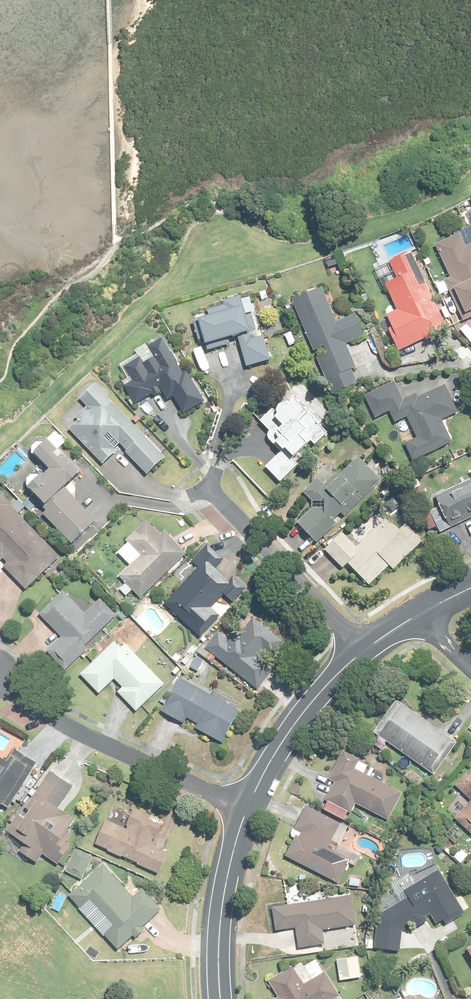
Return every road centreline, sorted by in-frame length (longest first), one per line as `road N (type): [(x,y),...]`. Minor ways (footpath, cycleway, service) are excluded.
road 1 (residential): [(0,682),(47,715),(245,810)]
road 2 (residential): [(211,487),(362,654)]
road 3 (tertiary): [(245,810),(296,725),(362,654)]
road 4 (tertiary): [(221,998),(223,907),(245,810)]

